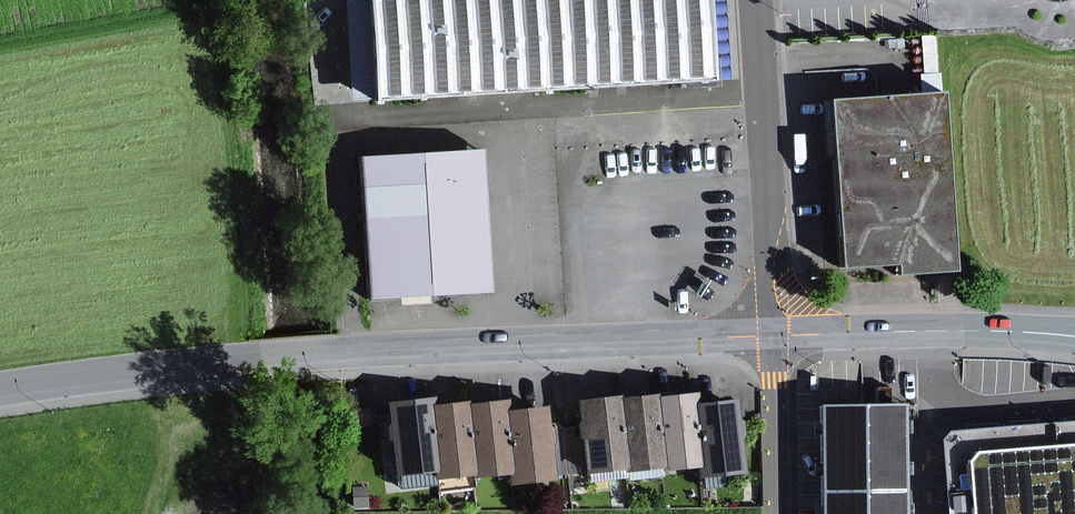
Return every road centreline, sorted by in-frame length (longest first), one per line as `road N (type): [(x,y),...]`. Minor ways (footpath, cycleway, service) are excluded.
road 1 (unclassified): [(0,390),(338,353),(774,332)]
road 2 (residential): [(774,332),(757,0)]
road 3 (unclassified): [(774,332),(1074,336)]
road 4 (residential): [(774,332),(778,513)]

